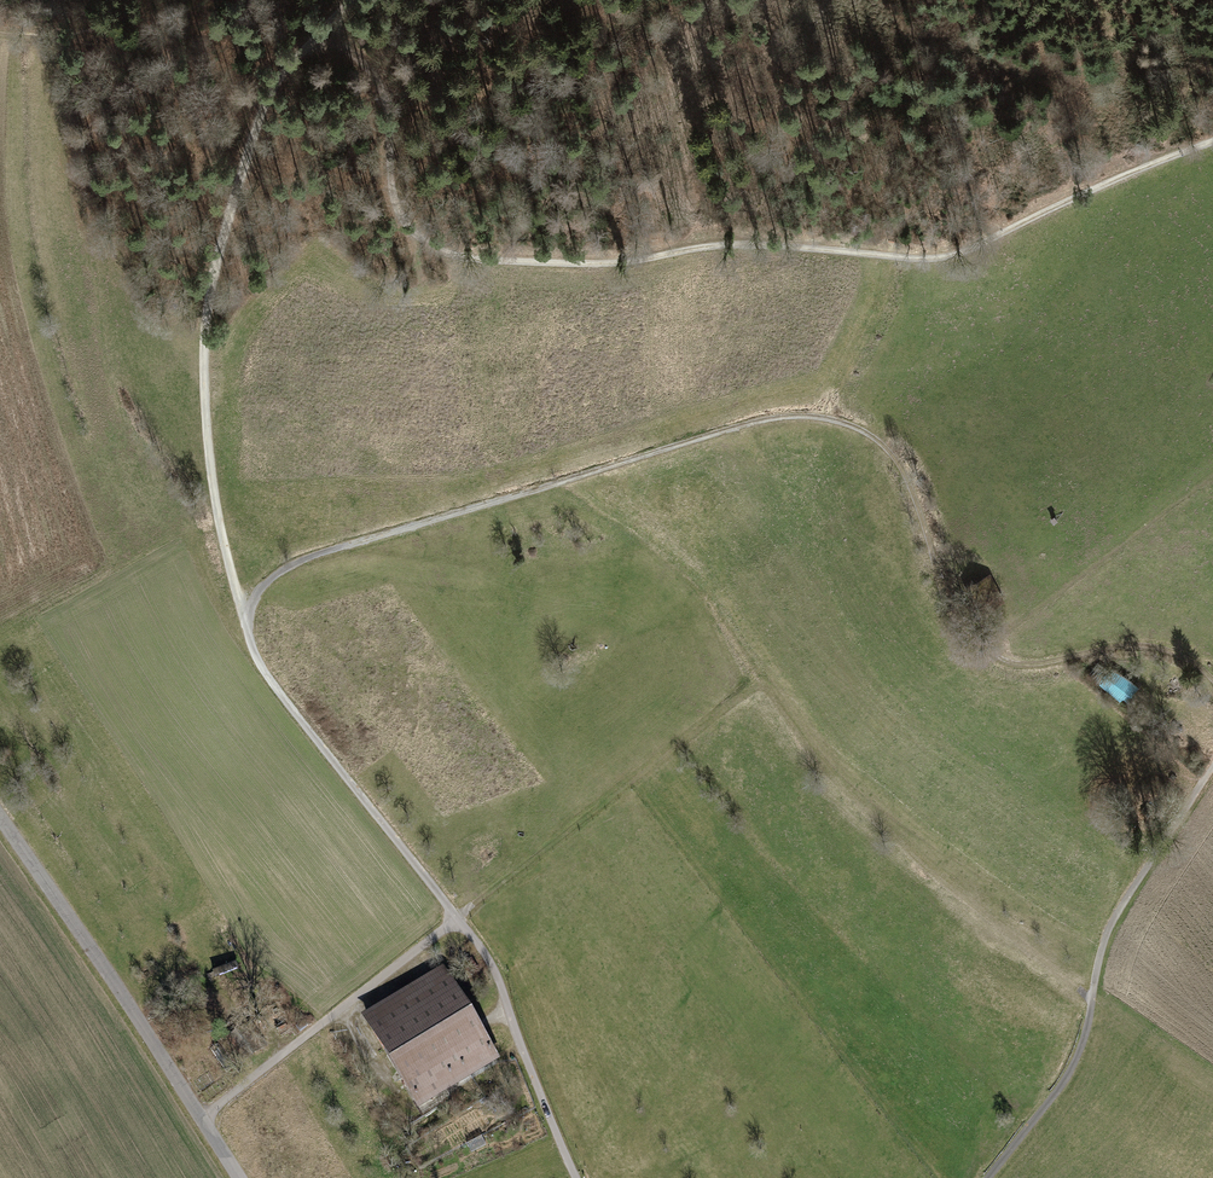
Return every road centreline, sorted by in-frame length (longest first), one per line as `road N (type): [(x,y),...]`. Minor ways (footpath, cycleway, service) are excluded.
road 1 (track): [(241,616),(286,569),(771,418),(838,421),(882,444),(908,486),(951,610),(987,651),(1030,664),(1150,646),(1182,656),(1212,680)]
road 2 (track): [(1212,141),(1052,204),(965,252),(915,259),(719,246),(621,267),(494,264),(419,243),(397,218),(378,79),(321,34)]
road 3 (track): [(321,34),(280,79),(258,122),(221,243),(202,344),(211,494),(241,616)]
road 4 (track): [(986,1177),(1078,1051),(1106,929),(1212,765)]
road 5 (unclassified): [(238,1177),(0,822)]
road 6 (track): [(457,917),(261,664),(241,616)]
road 7 (track): [(199,1117),(457,917)]
road 8 (track): [(457,917),(499,979),(576,1177)]

